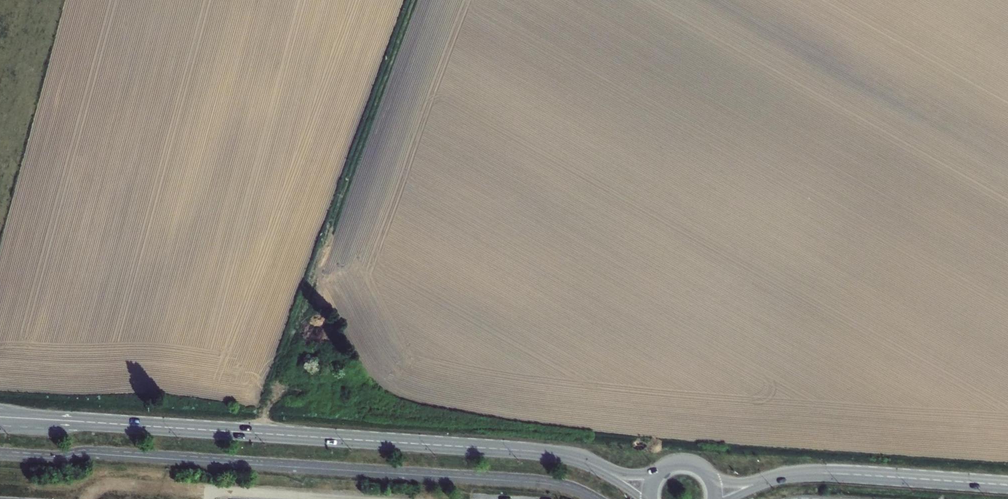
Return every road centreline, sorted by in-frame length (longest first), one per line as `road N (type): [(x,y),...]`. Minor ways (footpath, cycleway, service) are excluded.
road 1 (secondary): [(83,422),(579,458)]
road 2 (secondary): [(787,474),(1007,485)]

